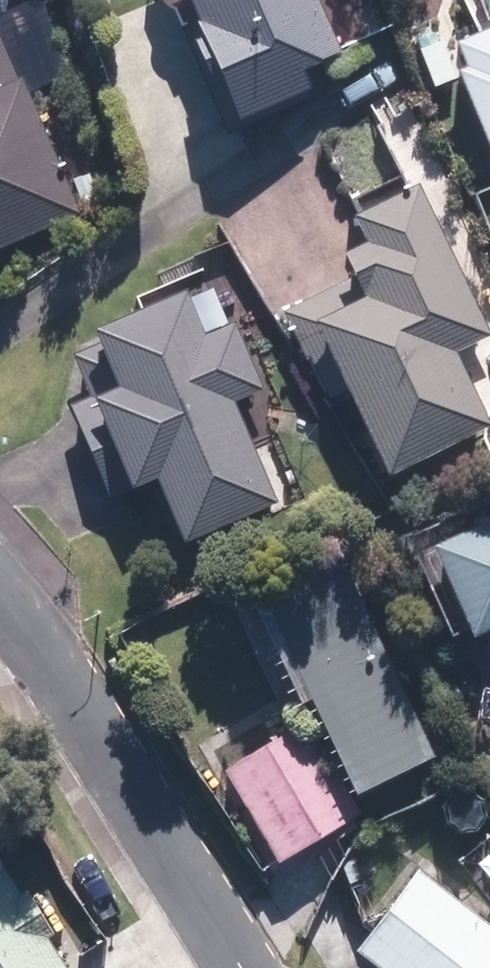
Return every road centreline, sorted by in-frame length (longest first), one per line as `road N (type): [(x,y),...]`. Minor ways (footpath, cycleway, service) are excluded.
road 1 (residential): [(0,601),(59,671),(244,967)]

